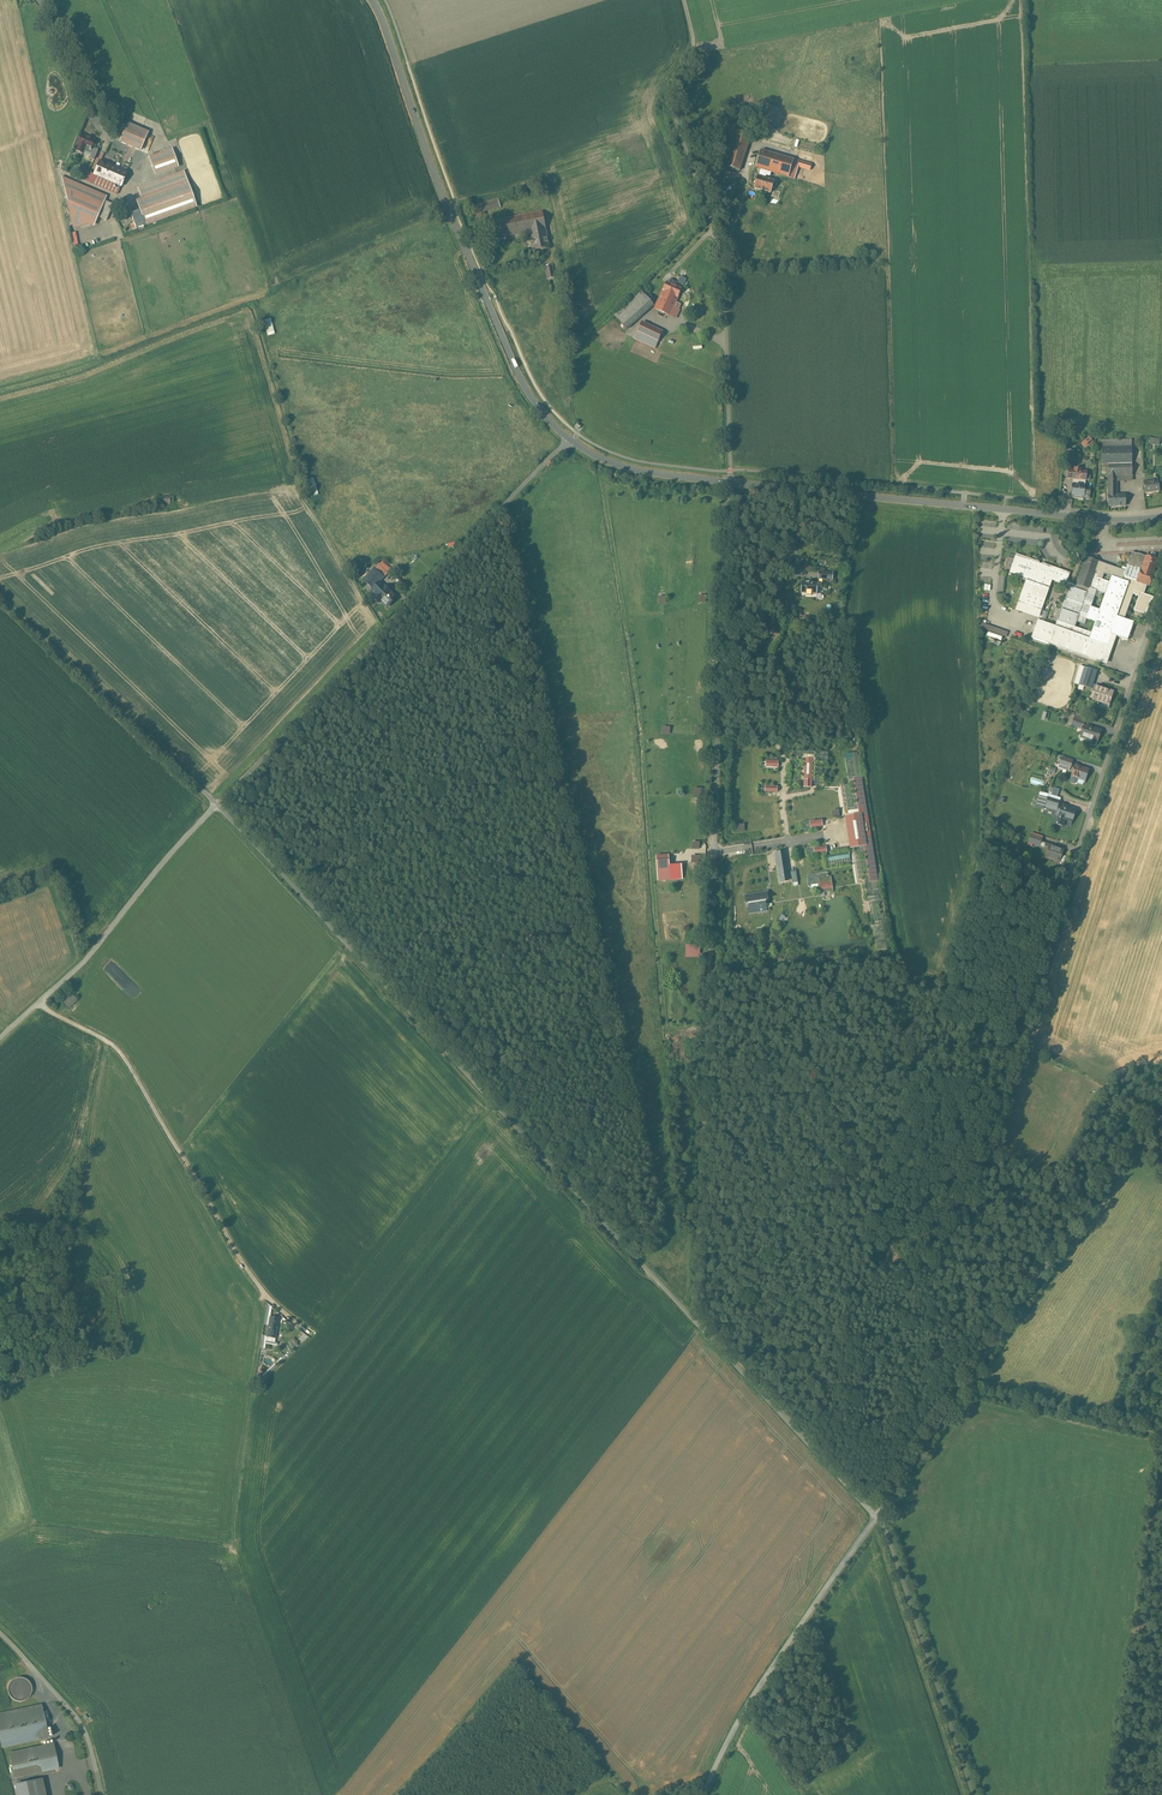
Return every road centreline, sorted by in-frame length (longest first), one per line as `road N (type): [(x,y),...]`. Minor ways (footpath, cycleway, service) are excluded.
road 1 (unclassified): [(979,1794),(880,1518),(221,805)]
road 2 (track): [(705,1794),(737,1724),(815,1606),(1131,1147),(1161,1113)]
road 3 (unclassified): [(569,438),(221,805)]
road 4 (unclassified): [(729,483),(724,275),(668,93),(694,40),(684,0)]
road 5 (tertiary): [(372,0),(520,378),(569,438)]
road 6 (track): [(1066,885),(970,1197),(981,1284),(1000,1335)]
road 7 (tertiary): [(729,483),(1095,518),(1161,515)]
road 8 (track): [(694,1321),(710,954)]
road 9 (unclassified): [(221,805),(0,1038)]
road 10 (unclassified): [(1161,586),(1066,885)]
road 11 (unclassified): [(221,805),(0,595)]
road 12 (track): [(966,1387),(1161,1435)]
road 13 (unclassified): [(101,1794),(80,1723),(0,1636)]
road 14 (tertiary): [(569,438),(636,470),(729,483)]

